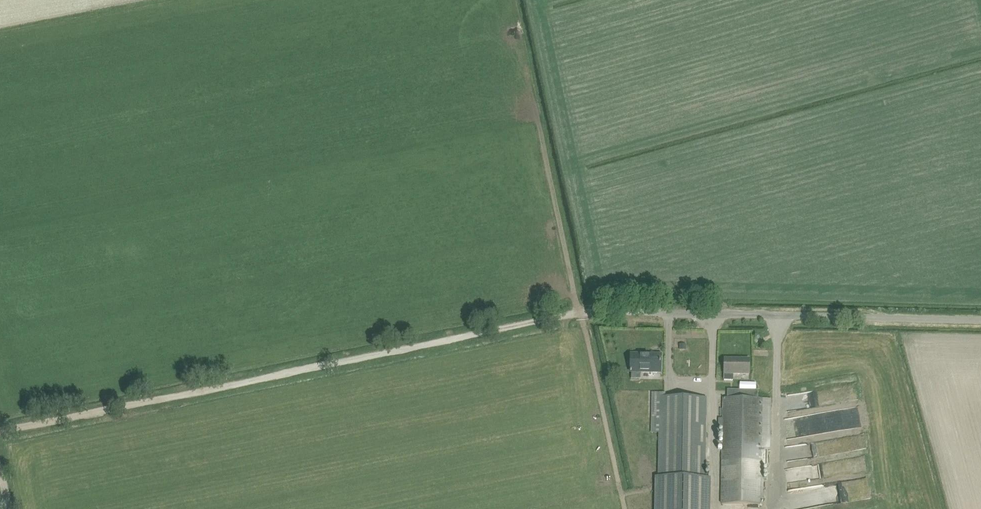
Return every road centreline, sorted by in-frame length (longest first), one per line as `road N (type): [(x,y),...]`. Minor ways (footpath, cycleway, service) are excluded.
road 1 (track): [(0,431),(577,312),(624,508)]
road 2 (unclassified): [(980,315),(577,312)]

